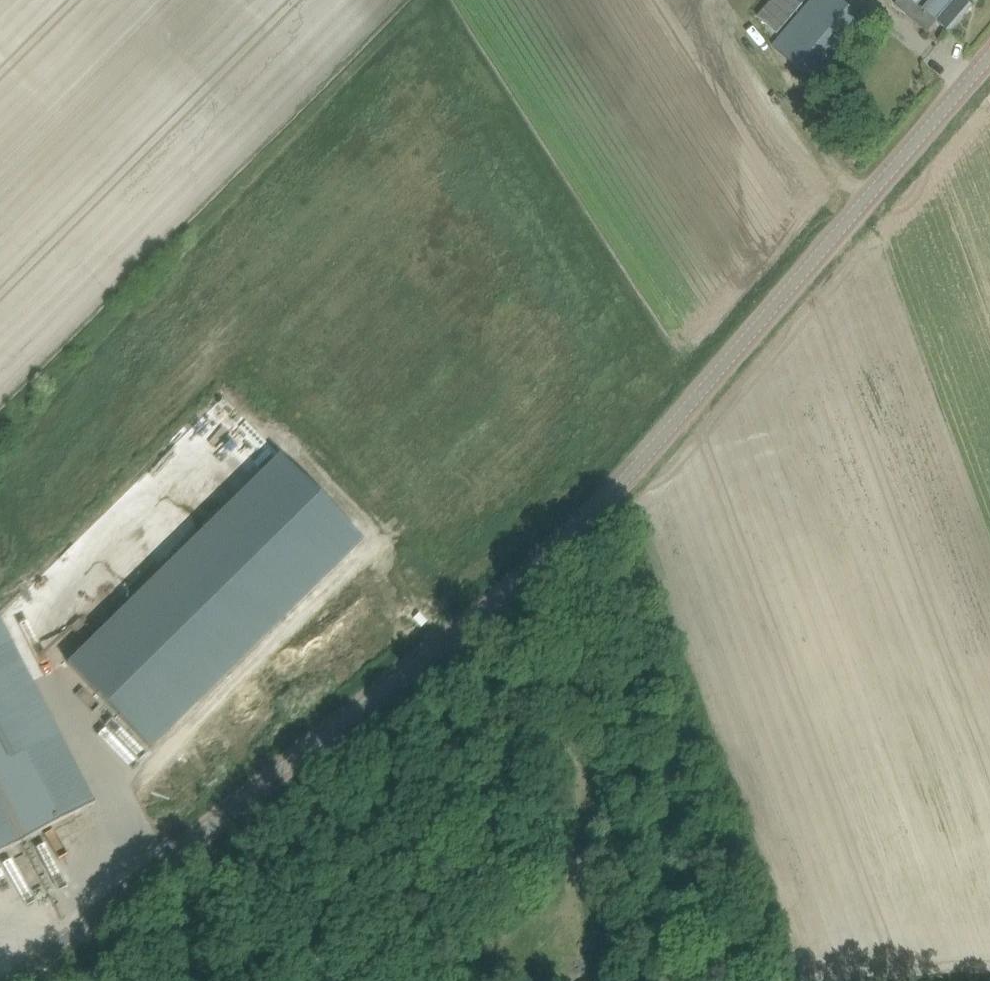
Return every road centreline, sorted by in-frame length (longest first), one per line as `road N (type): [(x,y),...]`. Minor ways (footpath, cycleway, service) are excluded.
road 1 (tertiary): [(13,980),(554,549),(656,448),(989,61)]

